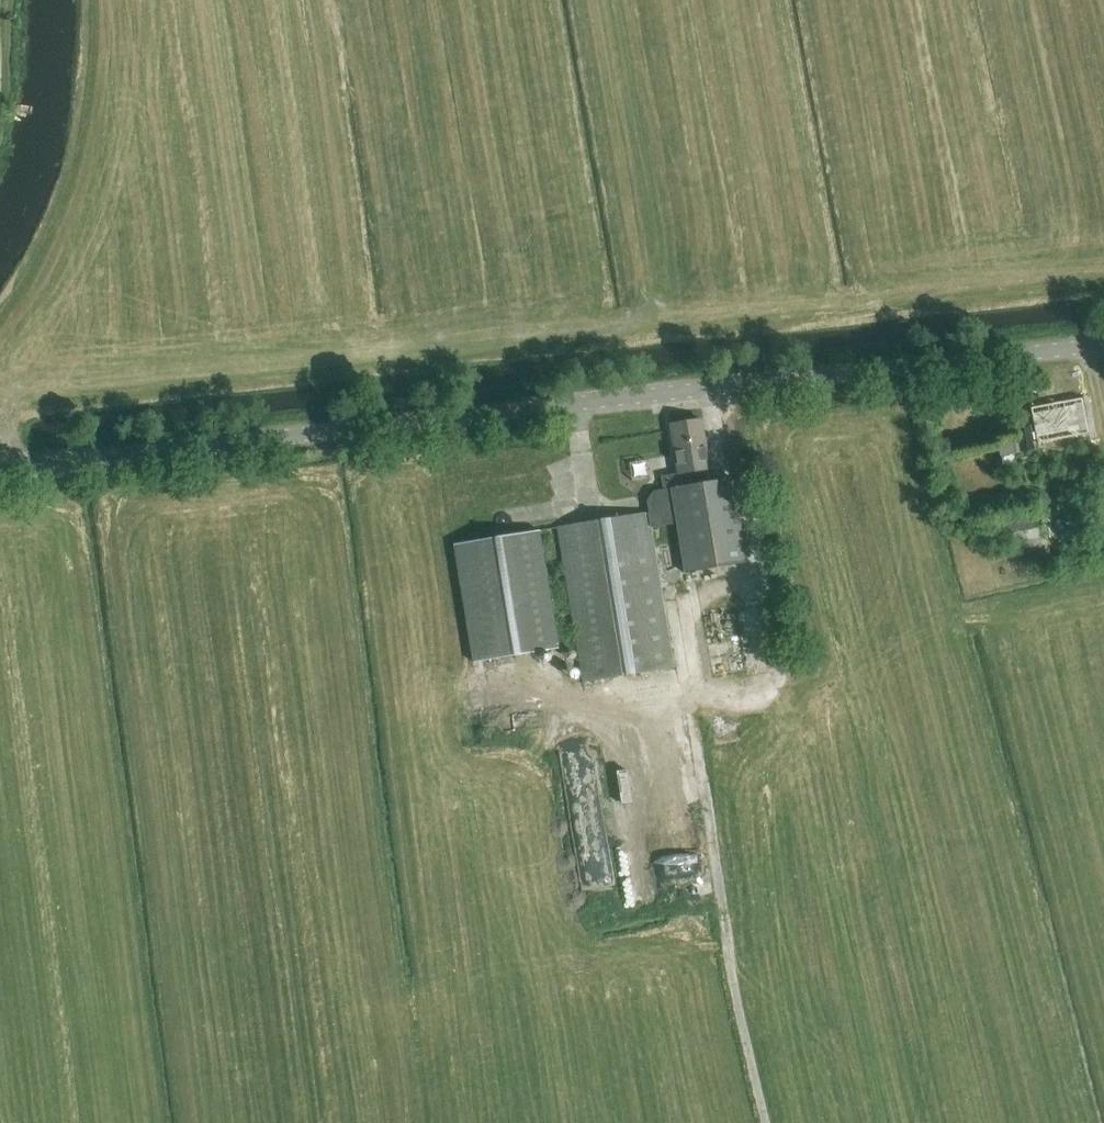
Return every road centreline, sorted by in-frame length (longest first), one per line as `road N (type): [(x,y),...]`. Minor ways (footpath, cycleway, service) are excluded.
road 1 (unclassified): [(0,467),(1103,345)]

